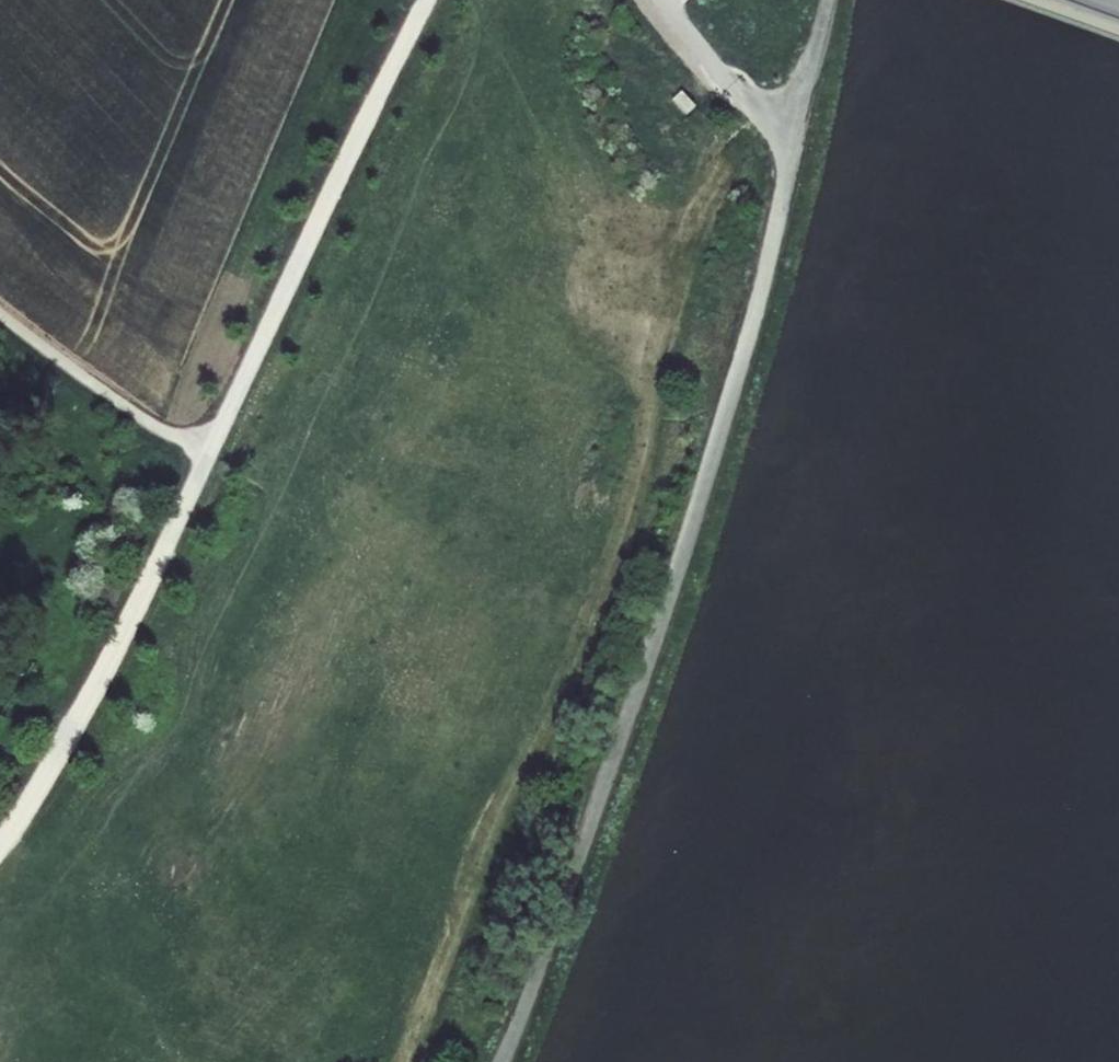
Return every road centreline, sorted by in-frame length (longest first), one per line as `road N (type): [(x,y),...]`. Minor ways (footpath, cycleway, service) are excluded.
road 1 (track): [(210,450),(156,428),(0,313)]
road 2 (track): [(794,136),(829,0)]

